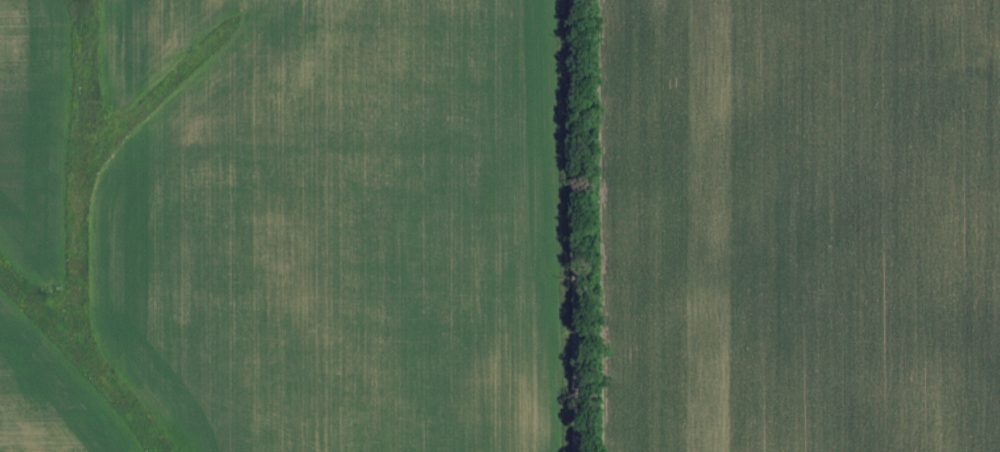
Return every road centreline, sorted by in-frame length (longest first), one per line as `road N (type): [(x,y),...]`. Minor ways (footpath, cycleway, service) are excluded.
road 1 (residential): [(572,451),(565,0)]

